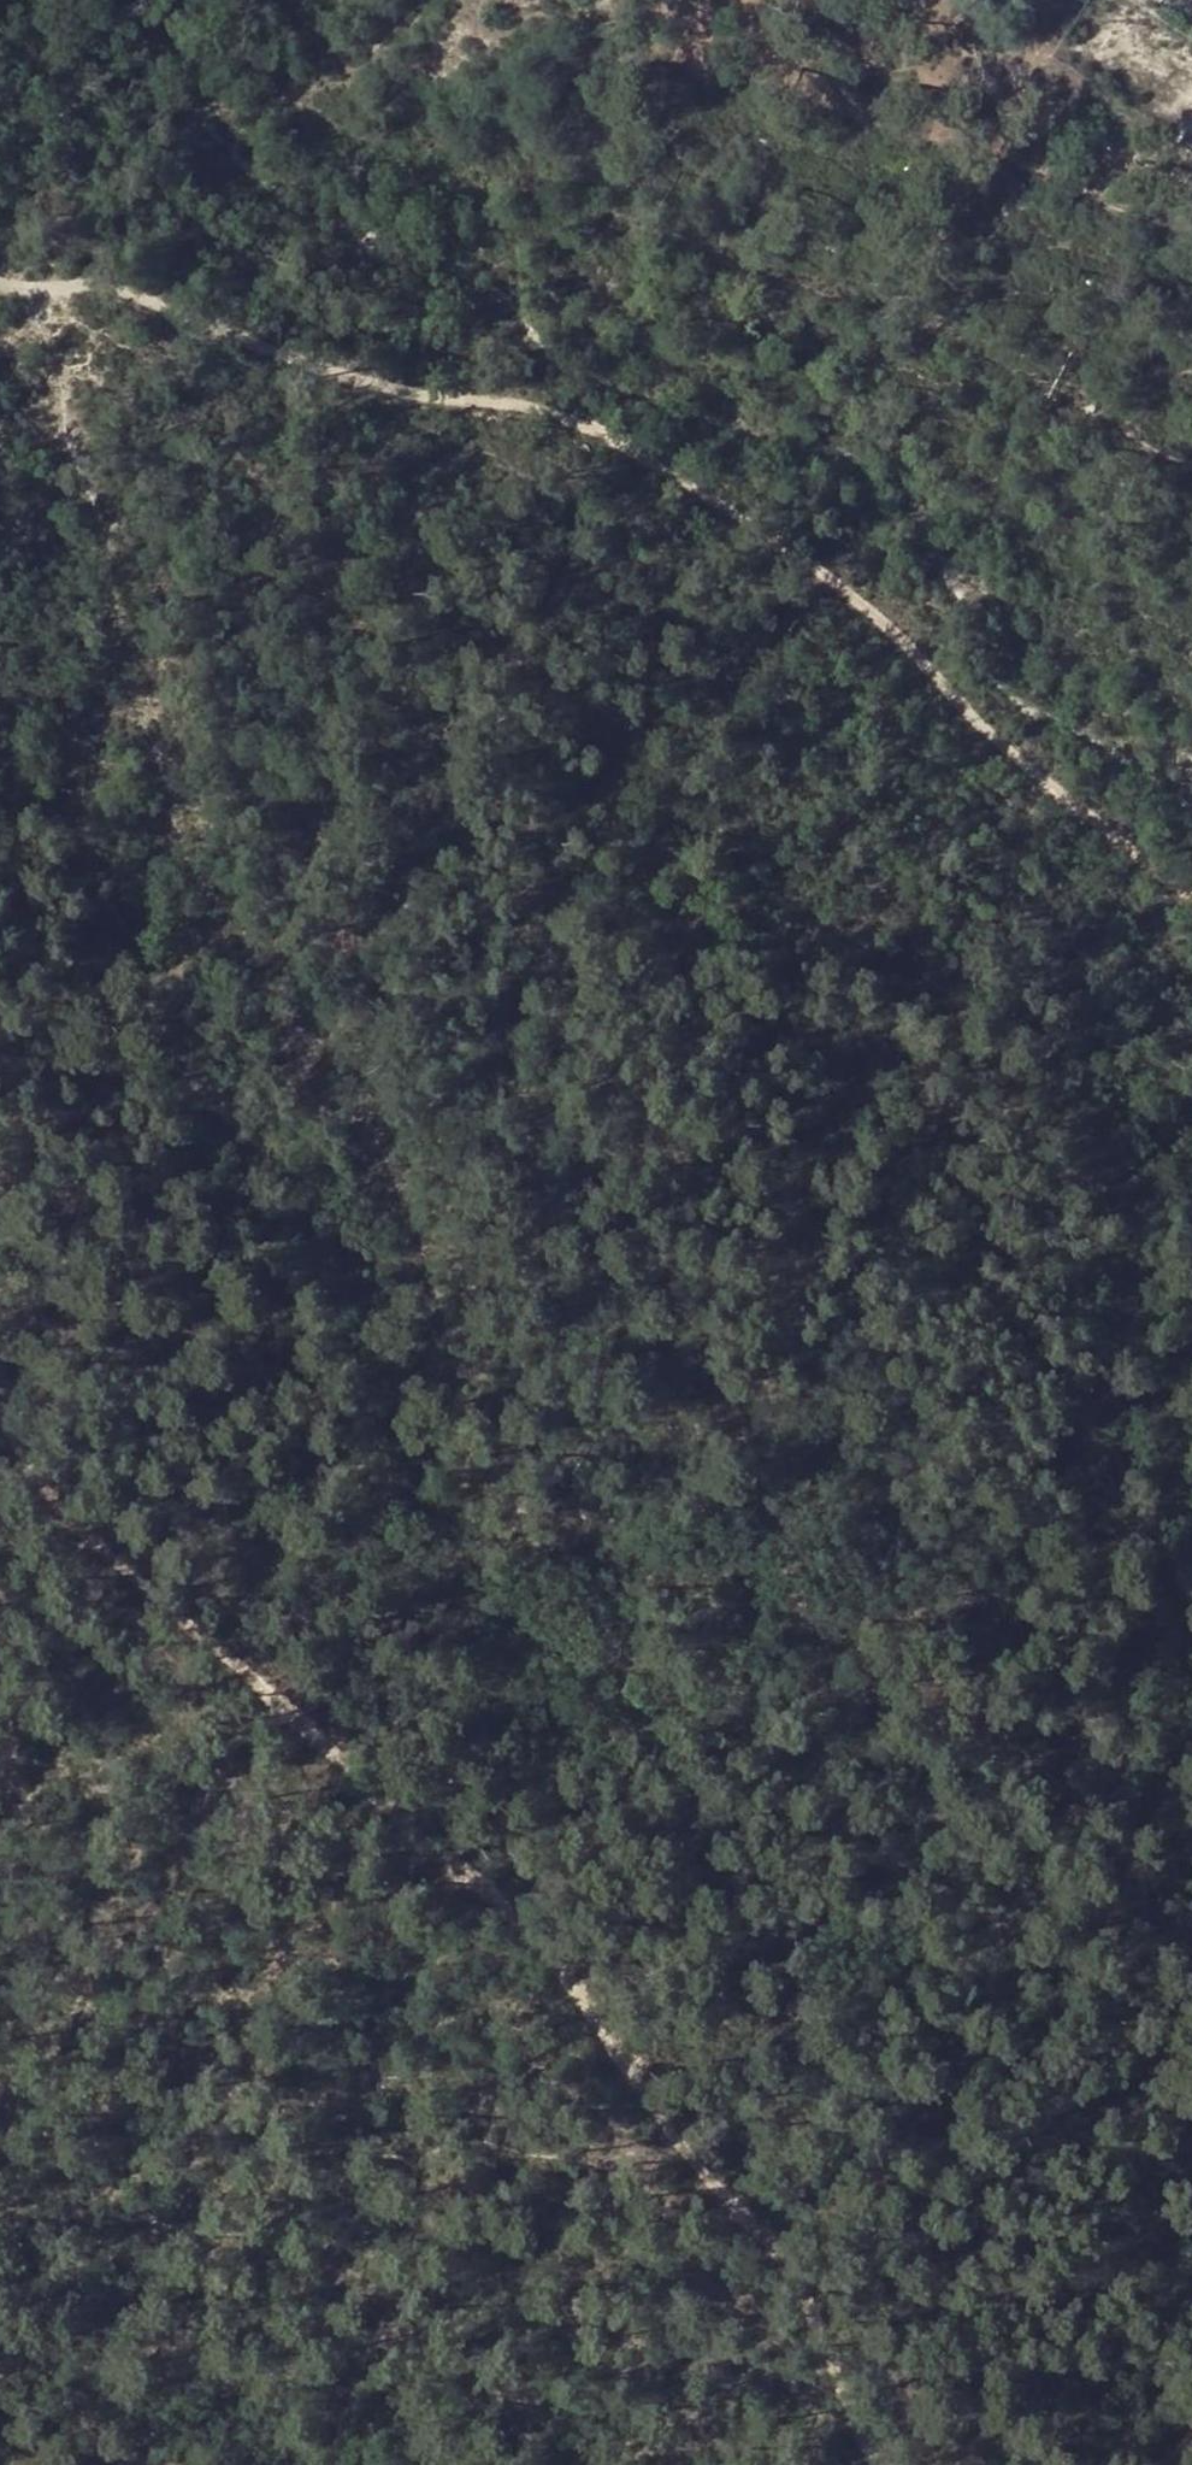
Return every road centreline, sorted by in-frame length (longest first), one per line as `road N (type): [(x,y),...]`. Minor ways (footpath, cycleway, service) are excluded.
road 1 (track): [(0,1351),(21,1463),(540,1948),(772,2241),(867,2464)]
road 2 (track): [(0,278),(123,291),(300,364),(459,400),(509,396),(596,430),(828,573),(992,732),(1191,892)]

